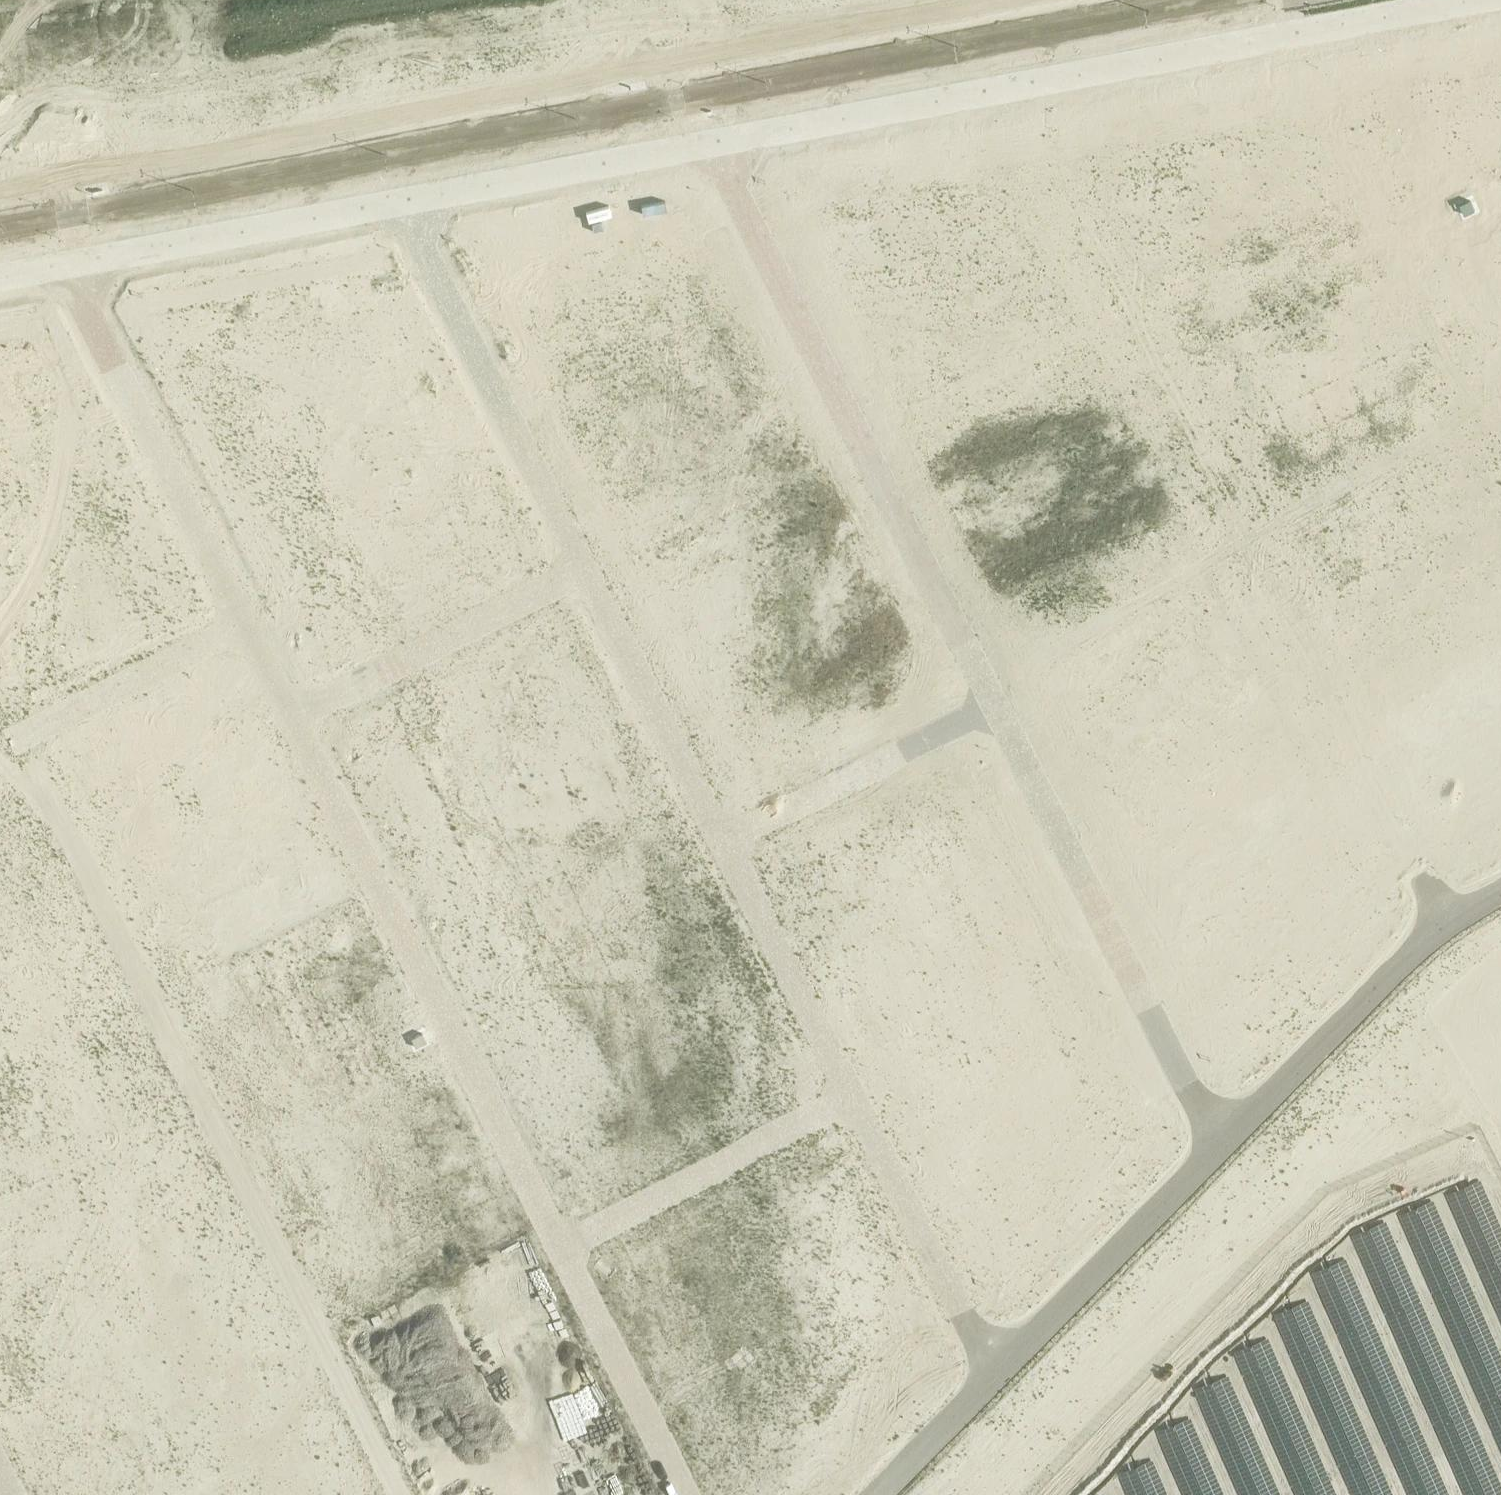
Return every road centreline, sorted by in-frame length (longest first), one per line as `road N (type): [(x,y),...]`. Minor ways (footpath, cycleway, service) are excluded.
road 1 (residential): [(74,276),(688,1494)]
road 2 (residential): [(412,215),(998,1378)]
road 3 (residential): [(731,159),(1221,1147)]
road 4 (residential): [(1040,103),(1448,922)]
road 5 (residential): [(0,822),(155,1128),(181,1139),(366,1494)]
road 6 (tertiary): [(412,215),(74,276)]
road 7 (residential): [(1352,48),(1500,356)]
road 8 (tertiary): [(731,159),(412,215)]
road 9 (tertiary): [(998,1378),(1221,1147)]
road 10 (tertiary): [(1221,1147),(1448,922)]
road 11 (tertiary): [(1352,48),(1040,103)]
road 12 (tertiary): [(1040,103),(731,159)]
road 13 (tertiary): [(880,1494),(998,1378)]
road 14 (tertiary): [(1500,13),(1352,48)]

